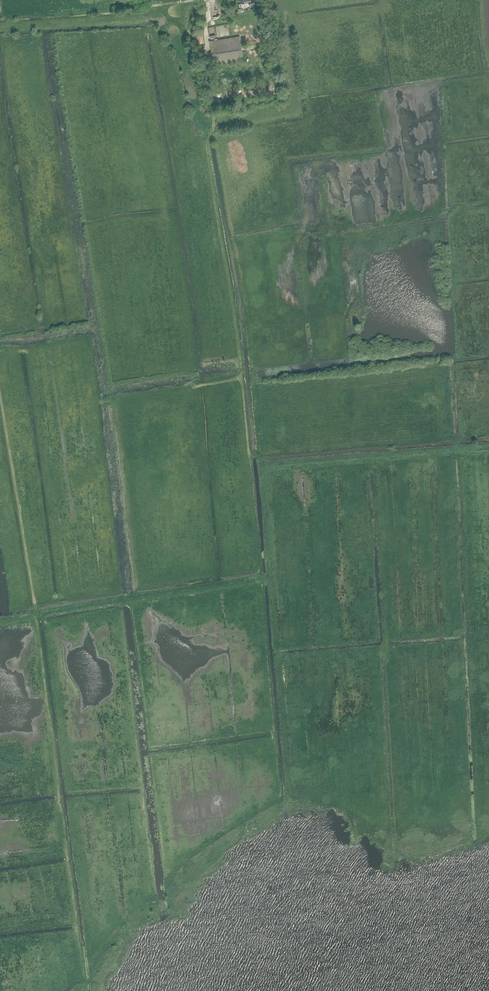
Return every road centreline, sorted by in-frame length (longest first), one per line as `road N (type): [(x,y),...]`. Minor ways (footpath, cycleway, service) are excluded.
road 1 (track): [(0,394),(78,924)]

